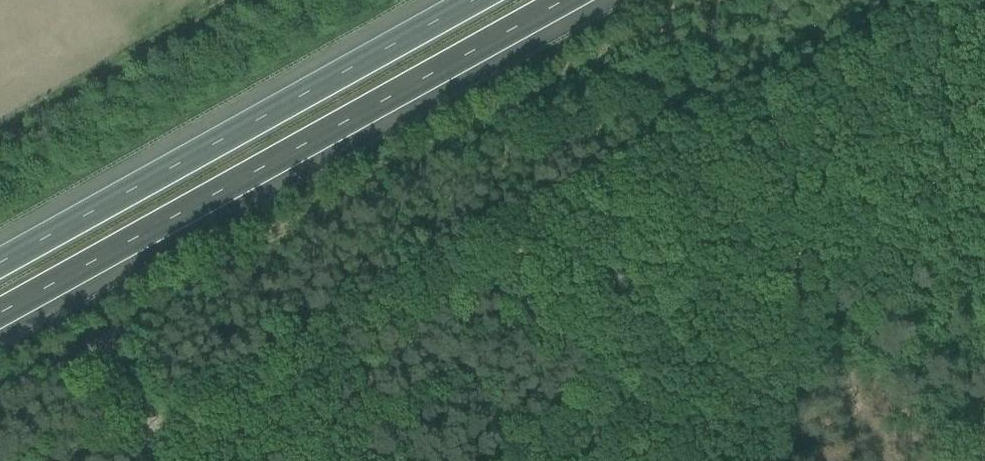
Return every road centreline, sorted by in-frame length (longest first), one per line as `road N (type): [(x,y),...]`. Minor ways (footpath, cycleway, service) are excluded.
road 1 (track): [(980,0),(605,189),(338,354),(235,460)]
road 2 (track): [(105,338),(712,0)]
road 3 (motorway): [(0,315),(569,0)]
road 4 (motorway): [(473,0),(0,262)]
road 5 (track): [(176,460),(105,338)]
road 6 (track): [(105,338),(0,396)]

